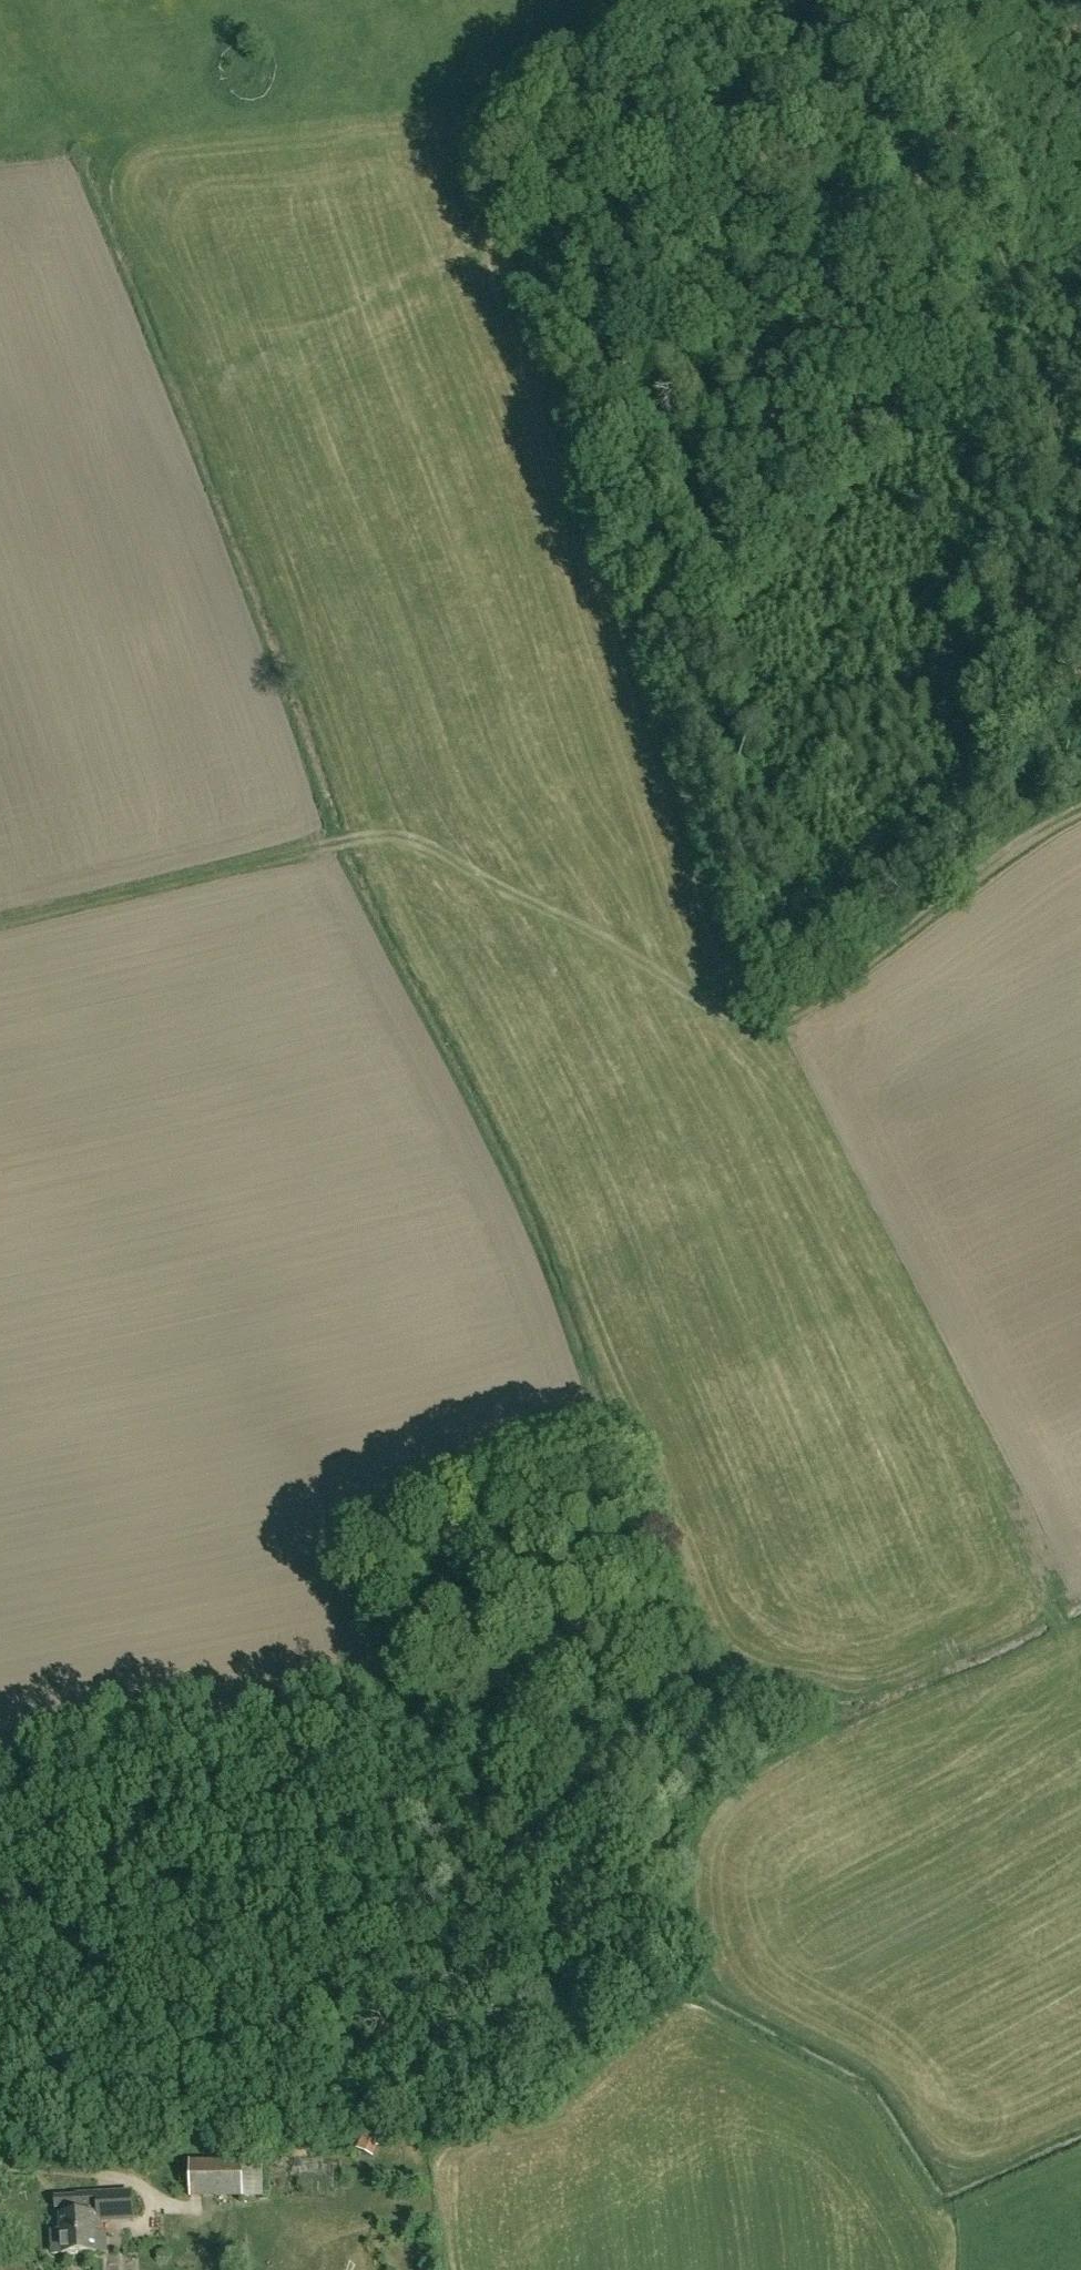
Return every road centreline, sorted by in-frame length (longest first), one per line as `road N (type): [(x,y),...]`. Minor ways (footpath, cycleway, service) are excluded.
road 1 (track): [(0,917),(379,839),(436,853),(744,1017),(778,1015),(1009,851),(1080,812)]
road 2 (track): [(166,2207),(137,2177),(0,2165)]

